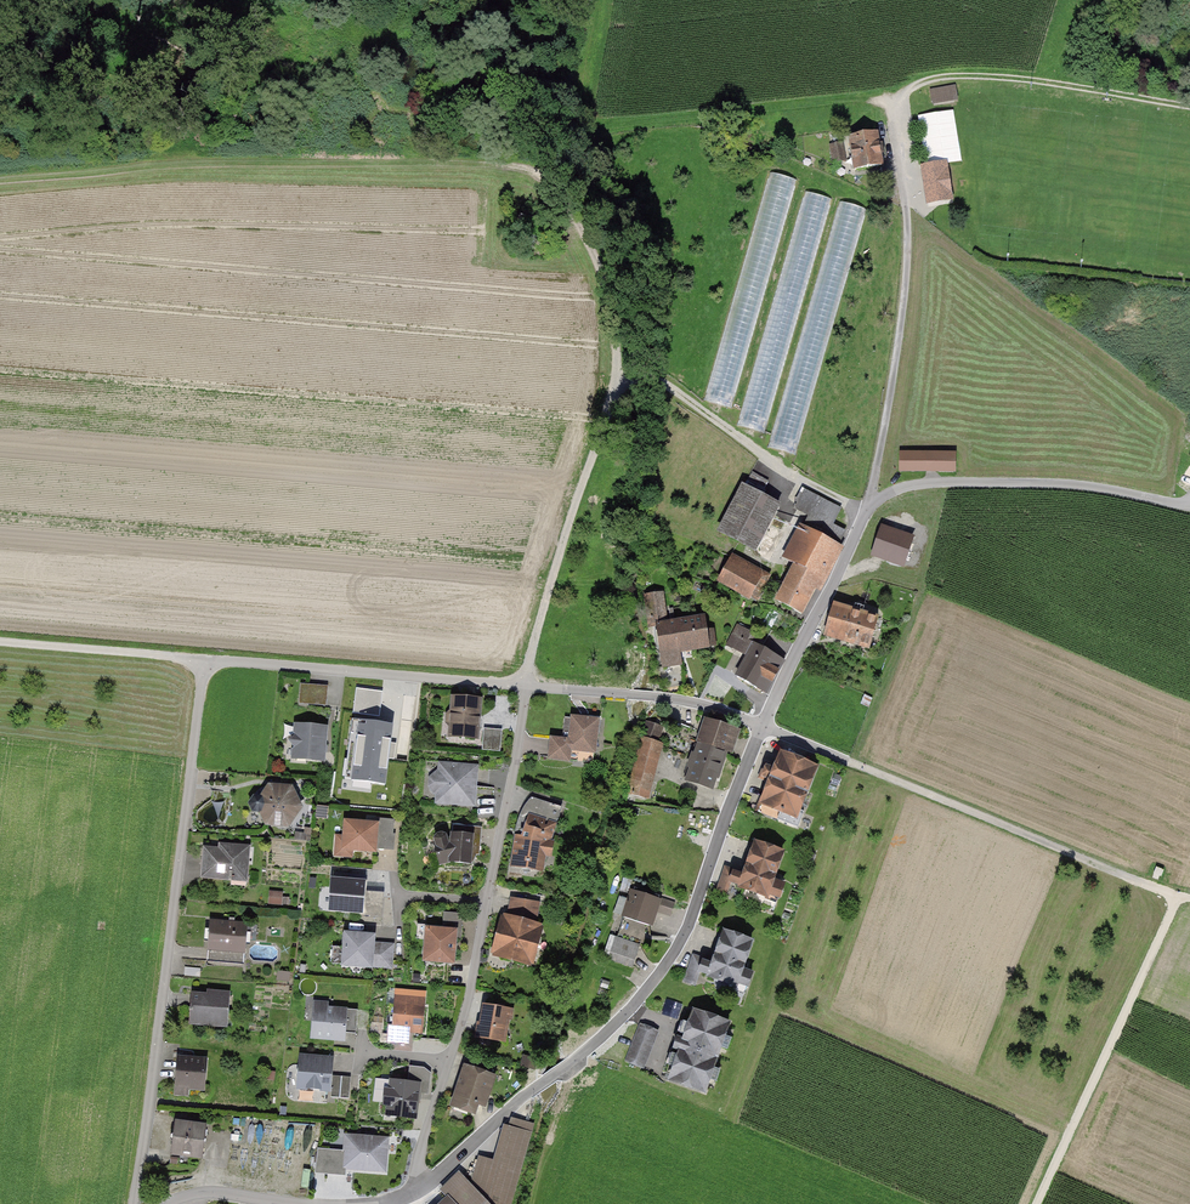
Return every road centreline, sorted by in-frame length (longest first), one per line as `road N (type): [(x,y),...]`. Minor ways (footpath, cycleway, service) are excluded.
road 1 (track): [(526,685),(536,628),(622,382),(665,385),(794,477),(864,515)]
road 2 (residential): [(427,1184),(591,1047),(667,963),(762,725)]
road 3 (residential): [(762,725),(864,515),(889,493),(956,482),(1046,483),(1189,505)]
road 4 (residential): [(204,659),(134,1203)]
road 5 (track): [(522,168),(118,156),(0,167)]
road 6 (residential): [(427,1184),(419,1161),(468,1000),(526,685)]
road 7 (track): [(762,725),(1178,894)]
road 8 (track): [(1035,1203),(1178,894)]
road 9 (residential): [(204,659),(526,685)]
road 10 (track): [(1189,105),(980,76),(932,79),(896,101)]
road 11 (track): [(622,382),(615,298),(596,245),(564,196),(522,168)]
road 12 (residential): [(526,685),(688,702),(762,725)]
road 13 (track): [(0,641),(204,659)]
road 14 (residential): [(168,1203),(215,1193),(297,1203)]

